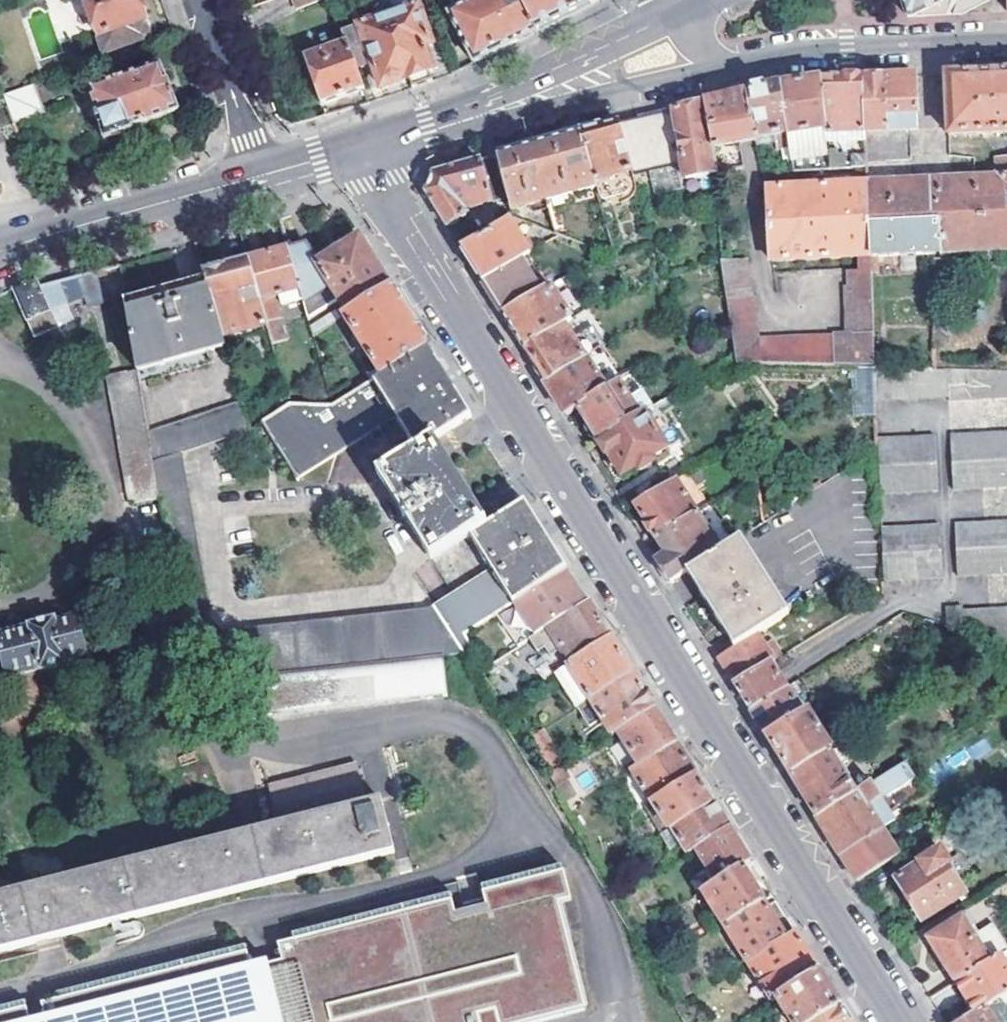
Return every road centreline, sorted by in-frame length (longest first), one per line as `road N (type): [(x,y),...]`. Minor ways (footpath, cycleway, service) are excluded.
road 1 (tertiary): [(899,1021),(390,211),(367,146)]
road 2 (secondary): [(716,66),(847,45),(1006,37)]
road 3 (secondary): [(260,174),(0,250)]
road 4 (secondary): [(504,107),(716,66)]
road 5 (residential): [(260,174),(199,0)]
road 6 (secondary): [(660,21),(504,107)]
road 7 (secondary): [(504,107),(367,146)]

